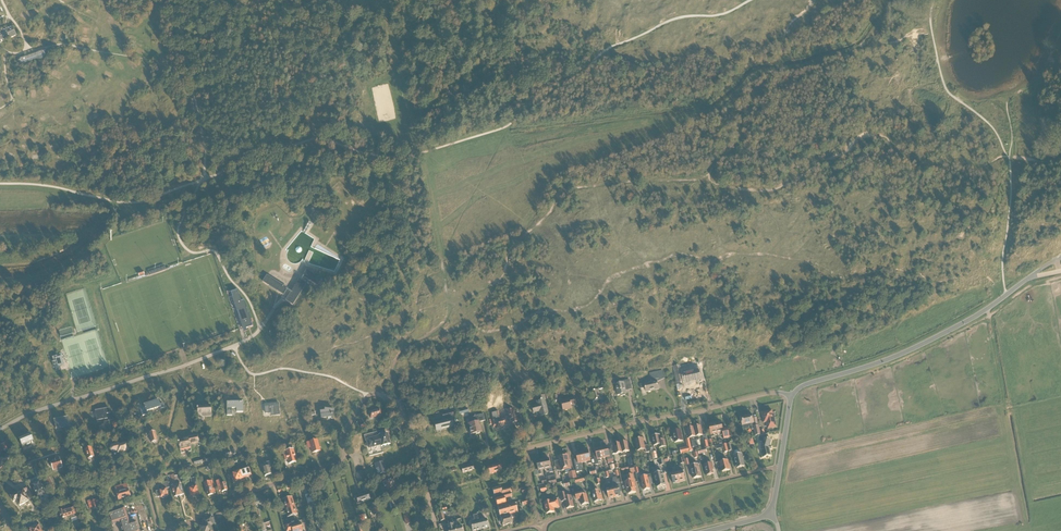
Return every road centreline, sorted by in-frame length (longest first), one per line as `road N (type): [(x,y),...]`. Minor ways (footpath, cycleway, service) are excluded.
road 1 (residential): [(528,462),(529,447),(763,394),(792,397)]
road 2 (tertiary): [(792,397),(959,326),(1033,275)]
road 3 (residential): [(170,530),(213,506),(341,460),(344,433),(373,394)]
road 4 (residential): [(544,530),(547,522),(780,467)]
road 5 (residential): [(437,529),(401,410),(373,394)]

